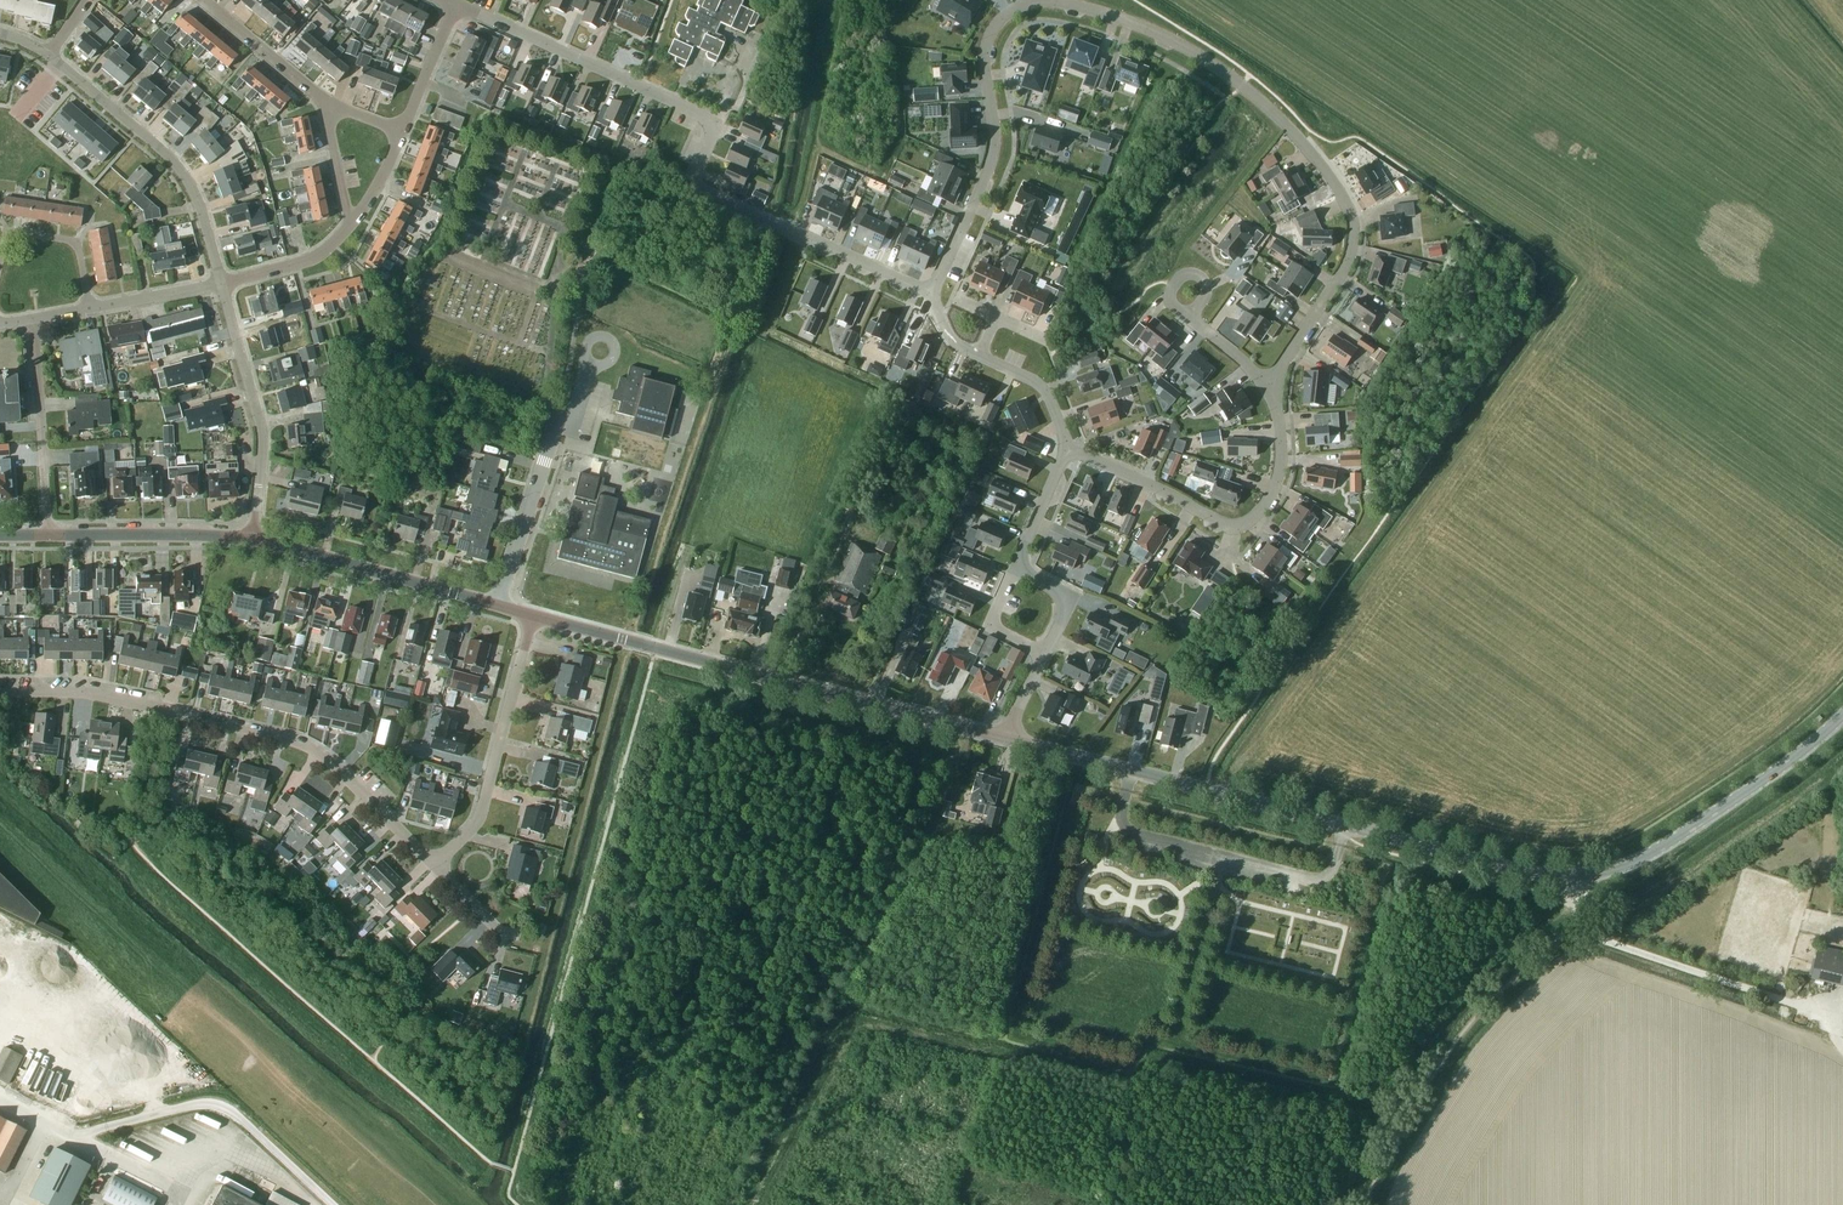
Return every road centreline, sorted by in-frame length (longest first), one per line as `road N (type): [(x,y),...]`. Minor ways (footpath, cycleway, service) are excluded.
road 1 (residential): [(1270,384),(1346,264),(1353,228),(1344,198),(1289,128),(1242,86),(1174,42),(1096,11),(1035,1),(994,28),(984,58),(992,151),(932,292)]
road 2 (residential): [(932,292),(692,184),(719,121),(456,5)]
road 3 (tertiary): [(1571,876),(1005,737)]
road 4 (residential): [(435,865),(304,741),(106,697),(0,689)]
road 5 (tertiary): [(1005,737),(533,616)]
road 6 (residential): [(1067,448),(1222,523),(1243,524),(1277,479),(1270,384)]
road 7 (residential): [(496,605),(558,418),(580,273)]
road 8 (tertiary): [(1571,876),(1627,864),(1668,843),(1782,768),(1842,717)]
road 9 (residential): [(223,282),(186,178),(49,55)]
road 10 (residential): [(435,865),(481,811),(533,616)]
road 11 (residential): [(252,536),(262,442),(223,282)]
road 12 (tertiary): [(496,605),(252,536)]
road 13 (residential): [(48,533),(34,319)]
road 14 (tertiary): [(252,536),(48,533)]
road 15 (residential): [(0,264),(7,233),(77,240),(89,308)]
road 16 (residential): [(324,101),(200,0)]
road 17 (residential): [(223,282),(321,254),(352,223)]
road 18 (residential): [(1067,448),(1037,383),(978,355)]
road 19 (residential): [(223,282),(89,308)]
road 20 (residential): [(404,130),(456,5)]
road 21 (residential): [(1016,568),(1067,448)]
road 22 (residential): [(1044,654),(1071,596),(1016,568)]
road 23 (residential): [(1044,654),(989,625),(1016,568)]
road 24 (residential): [(352,223),(324,101)]

